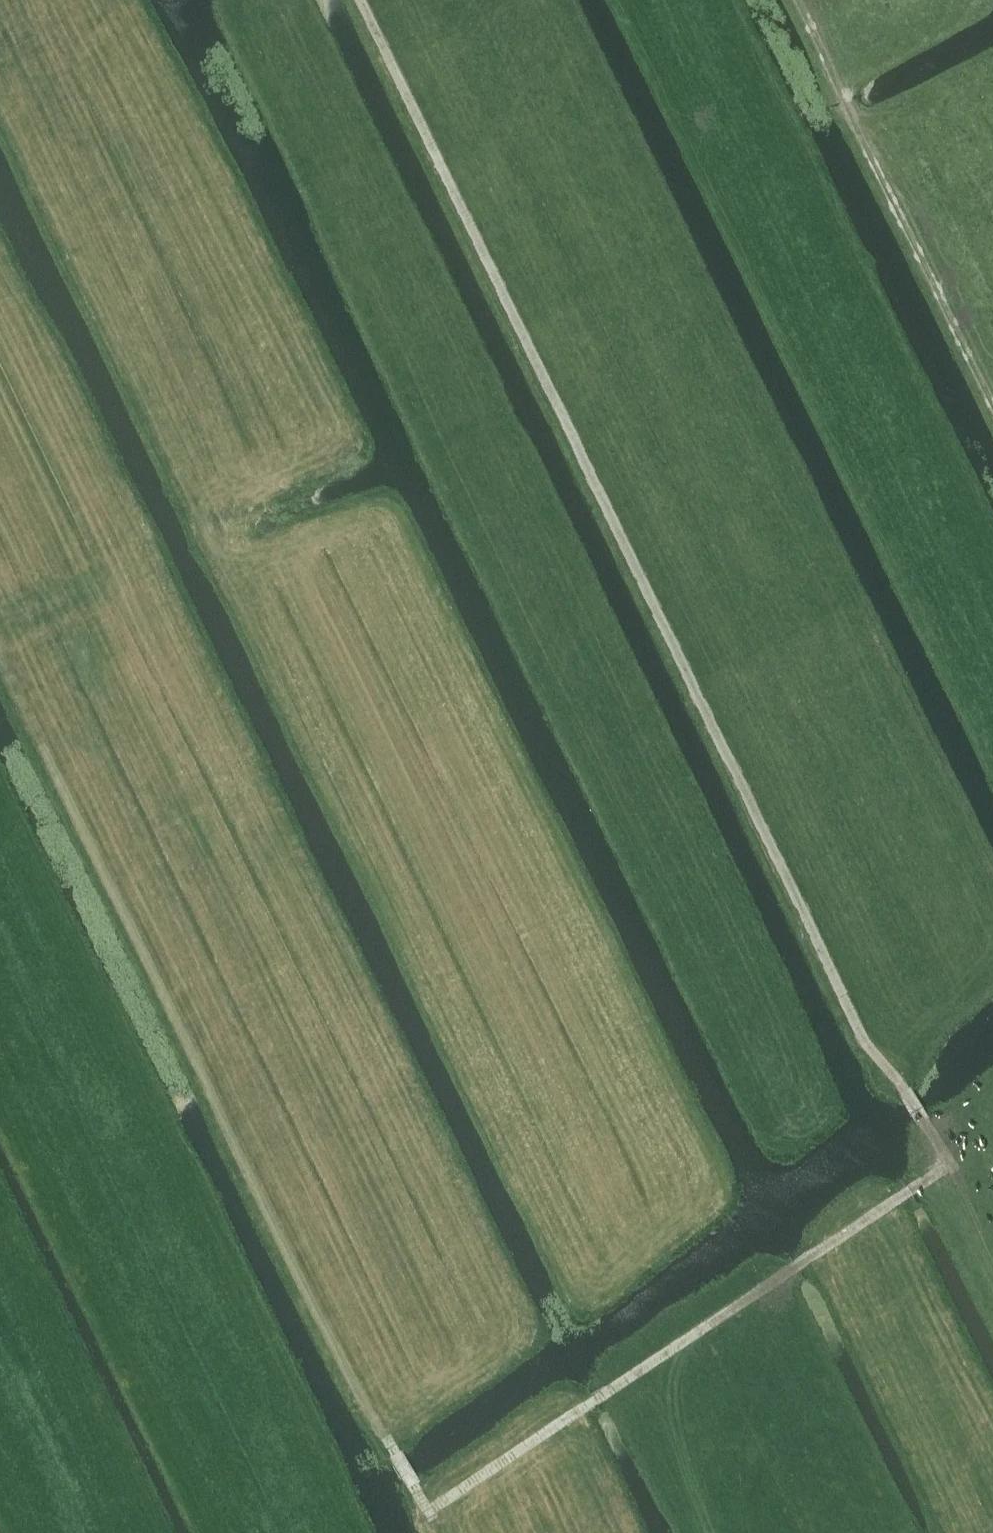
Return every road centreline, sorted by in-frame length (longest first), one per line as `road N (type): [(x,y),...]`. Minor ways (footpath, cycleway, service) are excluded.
road 1 (track): [(414,1492),(426,1512),(951,1165),(863,1043),(361,0)]
road 2 (track): [(414,1492),(0,637)]

